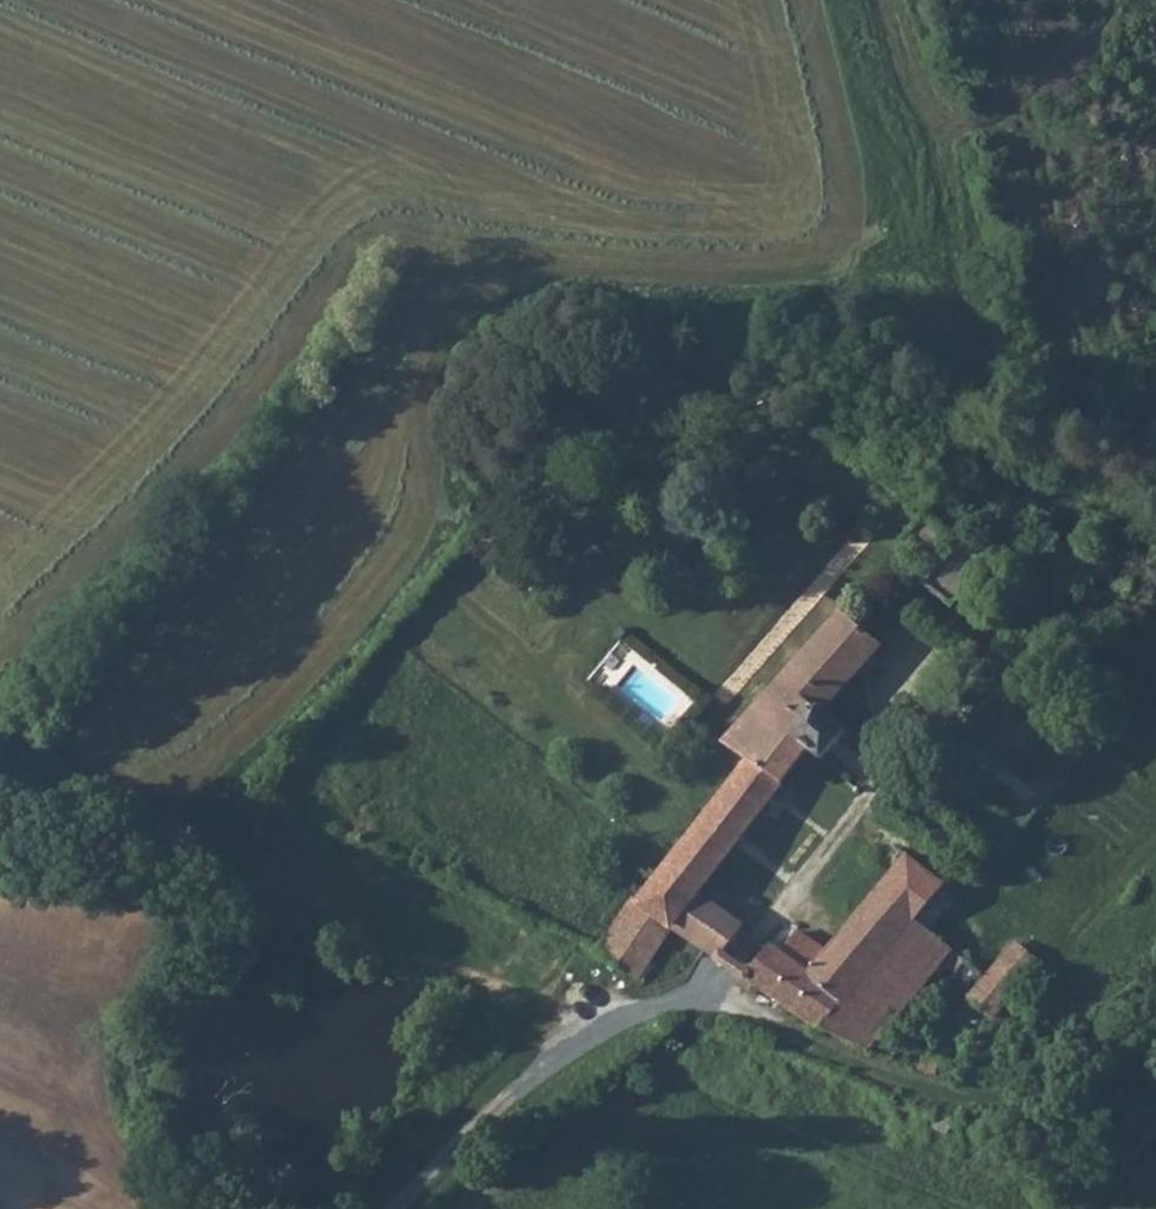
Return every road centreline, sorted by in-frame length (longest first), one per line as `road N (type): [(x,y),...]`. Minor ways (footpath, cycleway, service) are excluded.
road 1 (track): [(718,987),(821,1052),(956,1101),(1005,1102),(1050,1077),(1102,1014),(1155,1005)]

